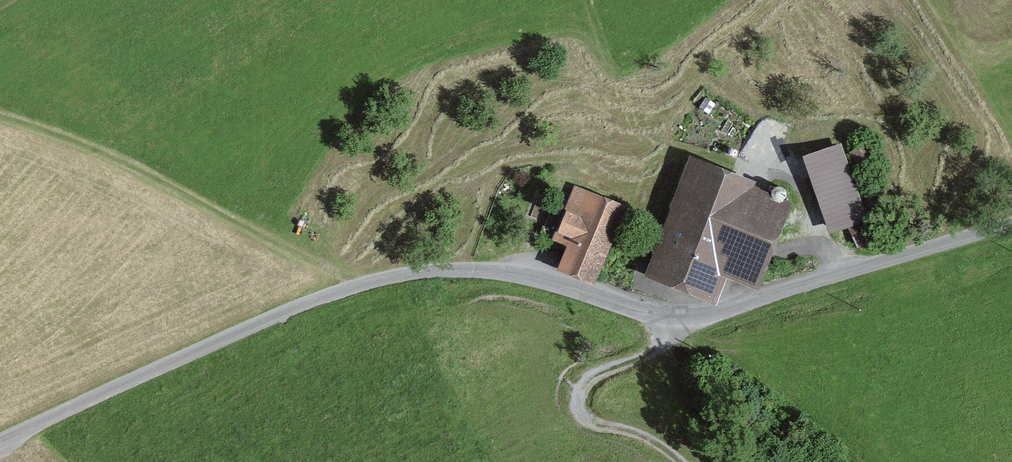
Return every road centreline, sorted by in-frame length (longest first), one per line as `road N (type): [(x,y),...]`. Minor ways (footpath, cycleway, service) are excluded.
road 1 (unclassified): [(1011,223),(692,316),(638,310),(498,272),(394,277),(213,343),(0,447)]
road 2 (track): [(298,259),(379,210),(448,180),(524,160),(672,156),(784,176),(800,188),(835,276)]
road 3 (track): [(0,120),(129,168),(351,288)]
road 4 (track): [(679,461),(647,439),(592,423),(578,404),(598,376),(656,349),(692,316)]
road 5 (track): [(586,0),(633,156)]

